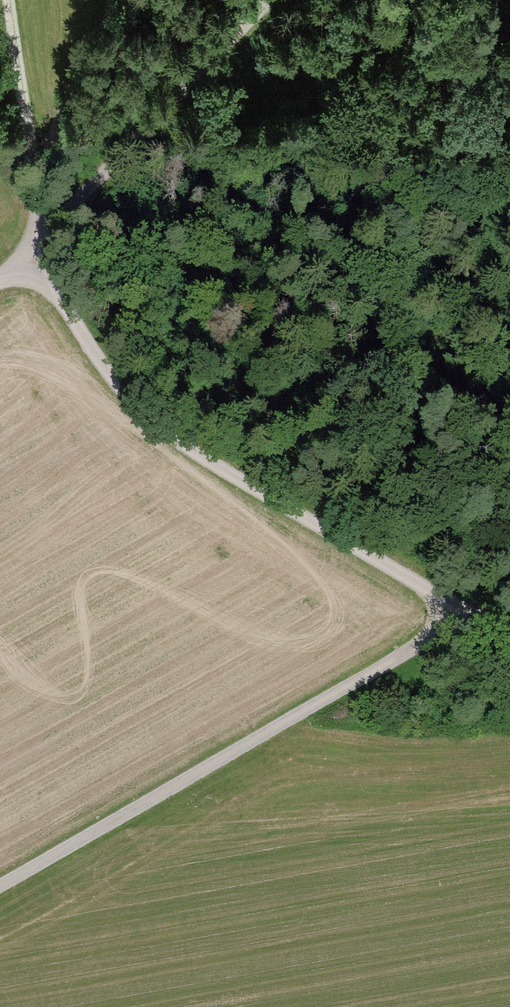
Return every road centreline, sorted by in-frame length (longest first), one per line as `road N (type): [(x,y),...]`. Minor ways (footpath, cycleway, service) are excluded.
road 1 (track): [(509,624),(469,608),(0,892)]
road 2 (track): [(21,263),(149,420),(469,608)]
road 3 (track): [(266,0),(0,281)]
road 4 (track): [(10,0),(47,237)]
road 5 (track): [(37,167),(118,0)]

